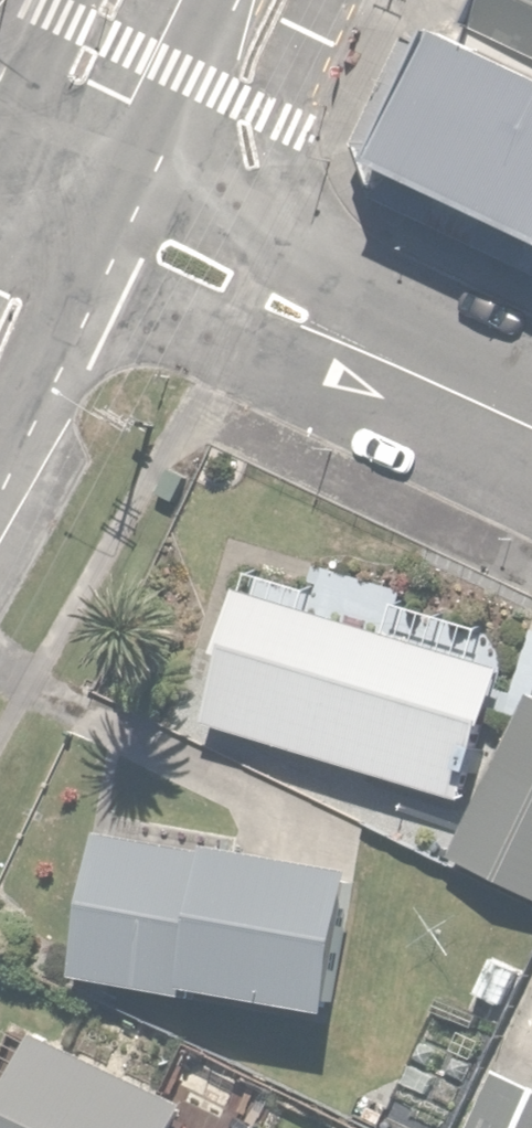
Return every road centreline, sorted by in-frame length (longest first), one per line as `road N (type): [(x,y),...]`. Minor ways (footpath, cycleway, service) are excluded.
road 1 (residential): [(56,179),(152,241),(531,421)]
road 2 (primary): [(56,179),(71,84),(109,0)]
road 3 (primary): [(0,356),(26,302),(56,179)]

